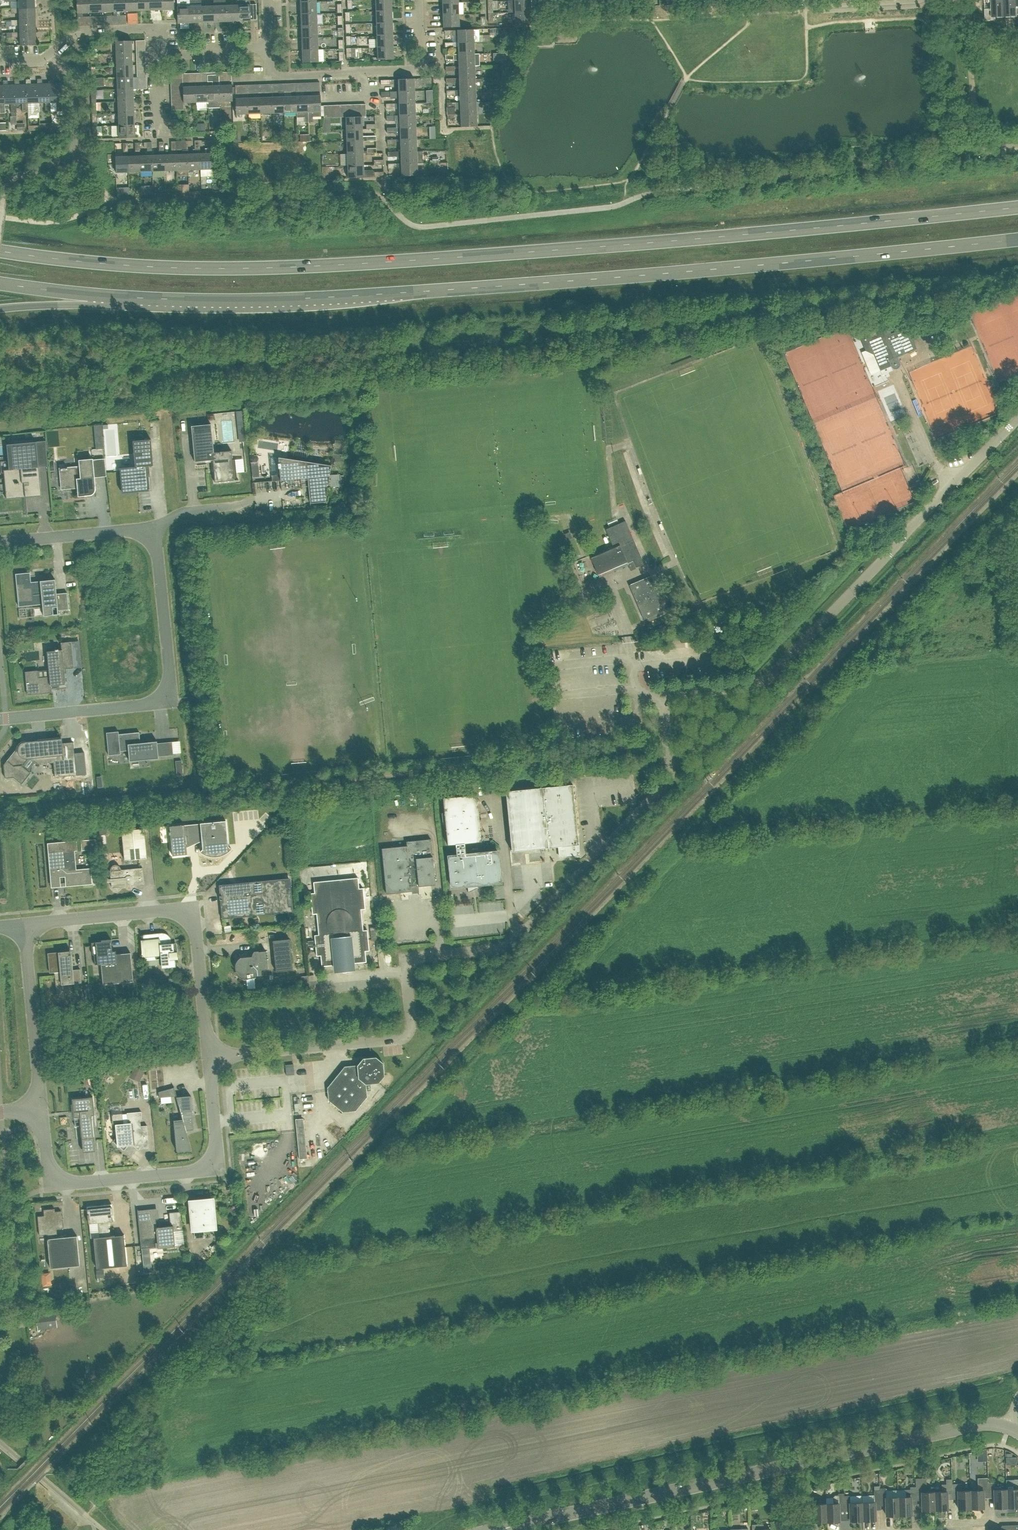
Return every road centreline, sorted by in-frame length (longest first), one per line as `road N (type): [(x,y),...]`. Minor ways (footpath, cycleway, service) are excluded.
road 1 (unclassified): [(209,1057),(408,1033),(409,962),(505,948),(666,784),(668,695),(761,684),(1017,418)]
road 2 (primary): [(1017,207),(336,265),(141,266),(0,251)]
road 3 (primary): [(89,294),(304,298),(1017,241)]
road 4 (tertiary): [(522,1524),(965,1428),(1009,1428)]
road 5 (unclassified): [(209,1057),(218,1151),(208,1172),(54,1185),(43,1108)]
road 6 (residential): [(154,535),(172,700),(0,719)]
road 7 (residential): [(25,925),(187,914),(196,930),(209,1057)]
road 8 (residential): [(269,48),(273,73),(282,77),(409,71),(420,59),(418,0)]
road 9 (residential): [(159,56),(158,29),(81,32),(43,59),(0,59)]
road 10 (residential): [(43,1108),(25,925)]
road 11 (residential): [(0,543),(154,535)]
road 12 (residential): [(928,0),(830,9),(808,0)]

